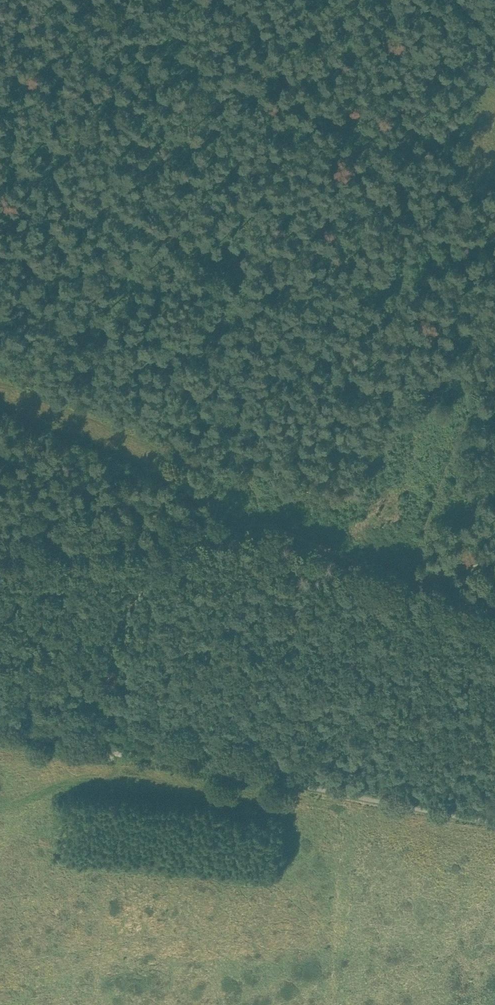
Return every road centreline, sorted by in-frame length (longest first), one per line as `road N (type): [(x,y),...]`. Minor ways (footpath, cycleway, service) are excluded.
road 1 (unclassified): [(494,826),(0,735)]
road 2 (track): [(0,548),(217,523),(287,530)]
road 3 (track): [(287,530),(401,574)]

